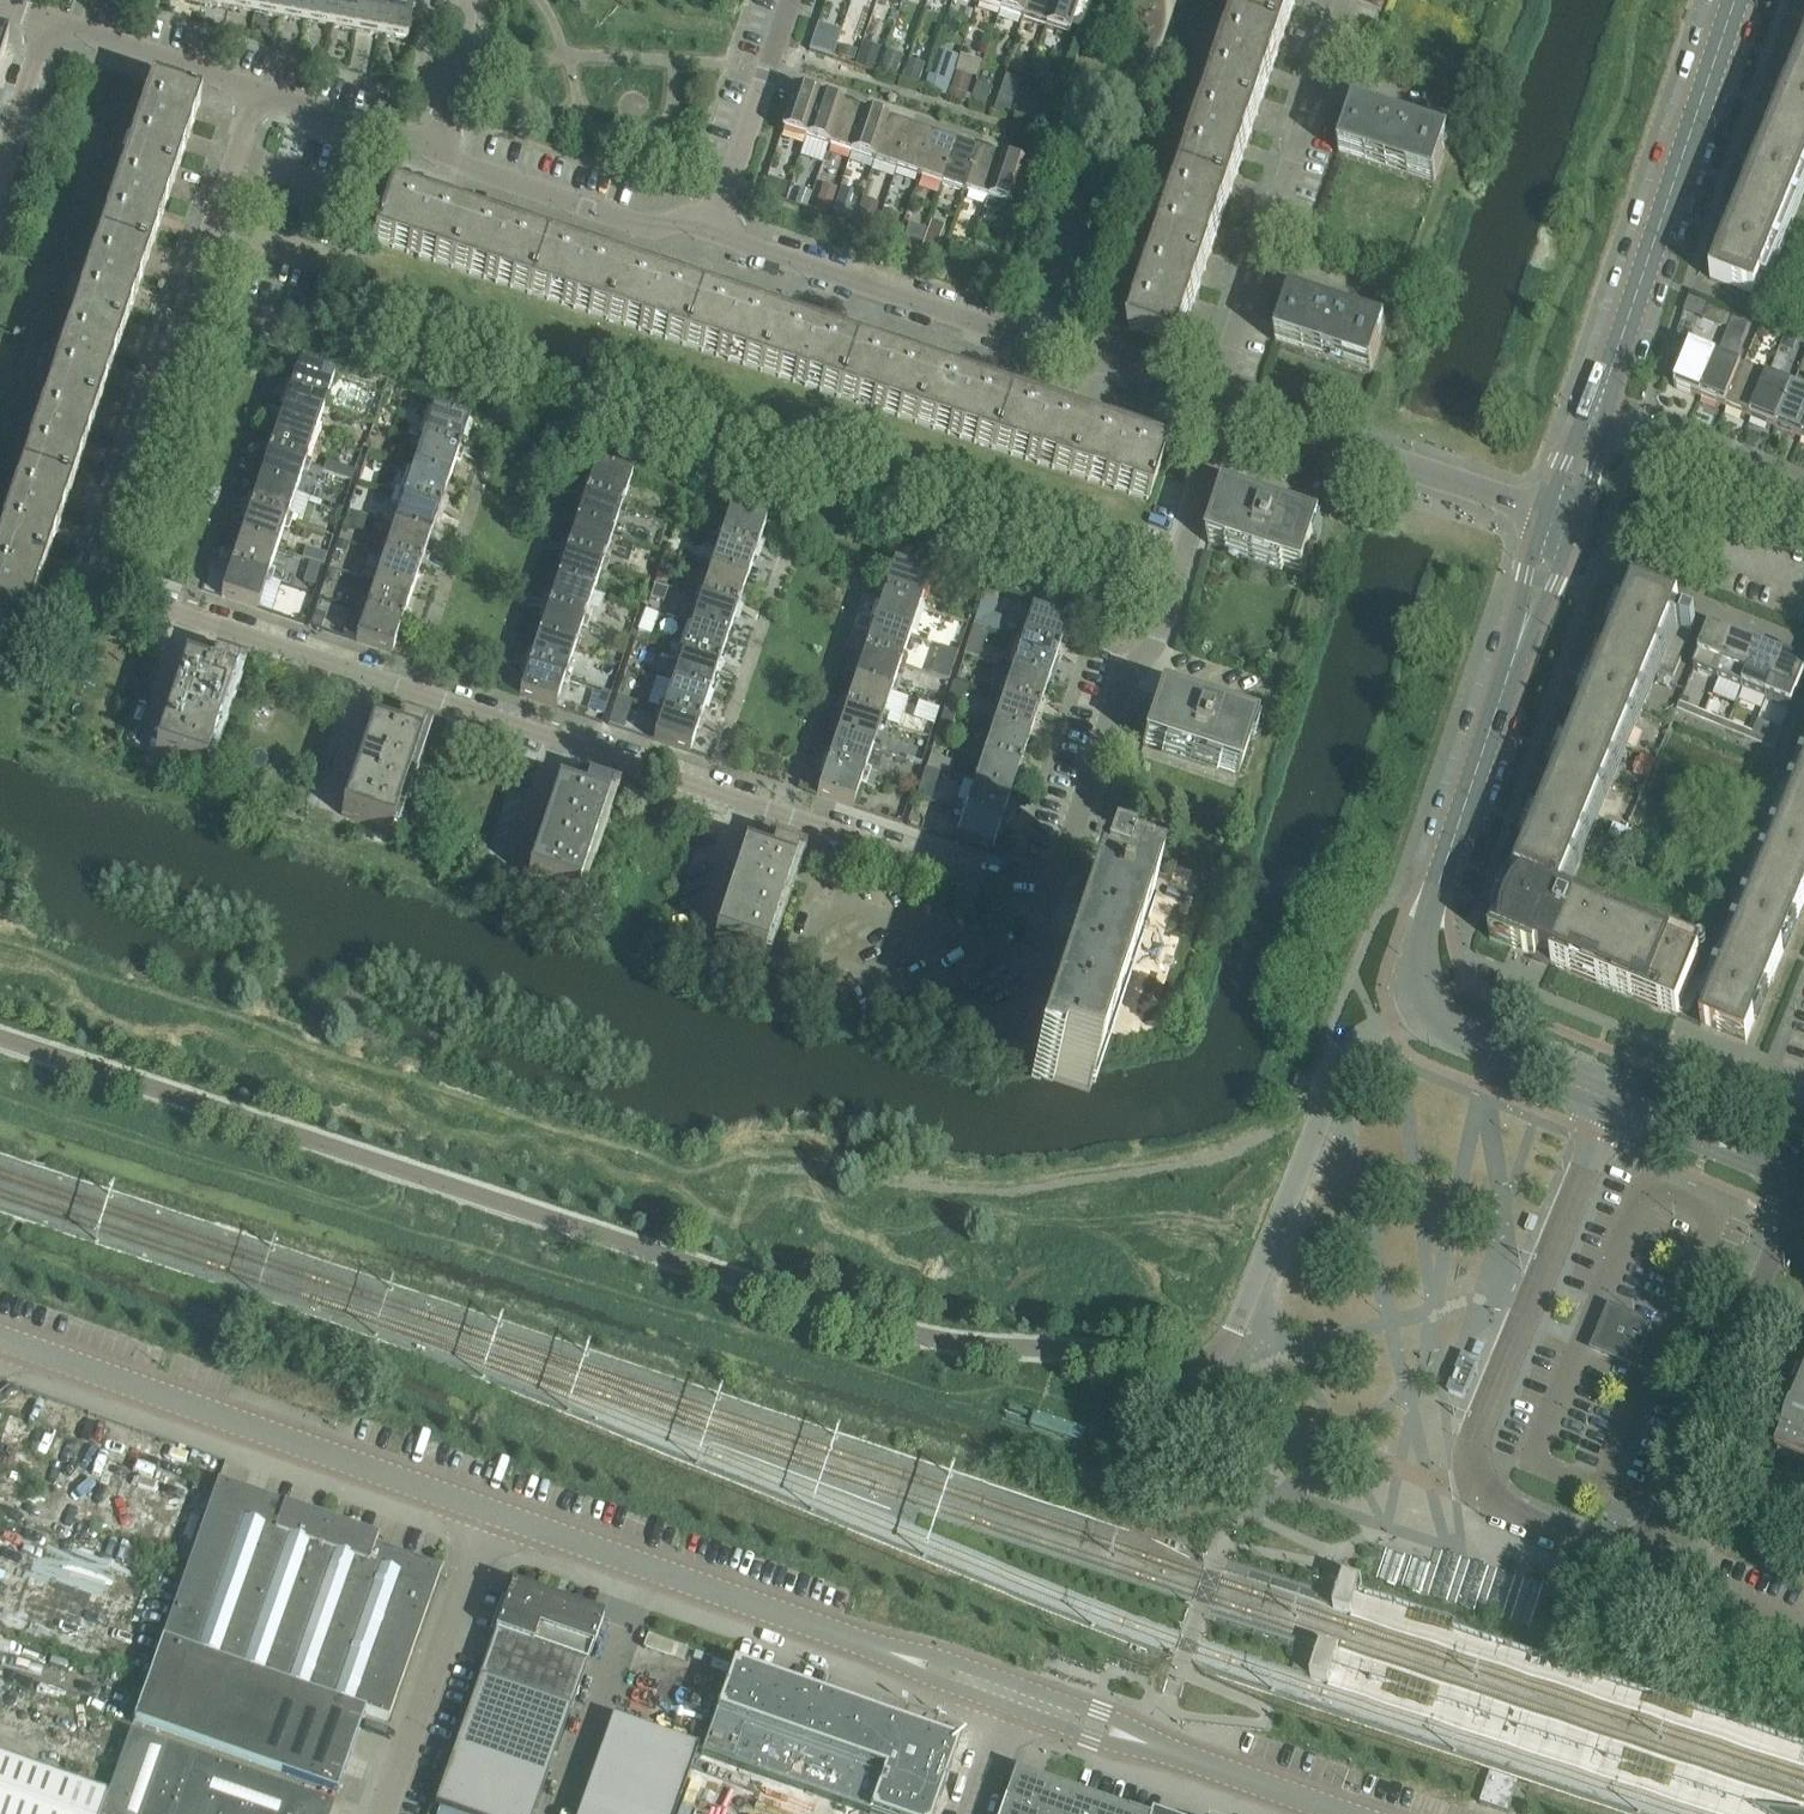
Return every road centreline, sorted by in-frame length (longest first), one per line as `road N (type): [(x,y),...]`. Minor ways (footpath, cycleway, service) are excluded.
road 1 (unclassified): [(1206,1369),(1041,1342),(922,1338),(0,1034)]
road 2 (residential): [(257,94),(90,582),(182,615)]
road 3 (unclassified): [(1613,1099),(1479,1438),(1476,1466),(1507,1510),(1650,1568)]
road 4 (residential): [(745,803),(1050,905),(1136,667)]
road 5 (residential): [(1226,411),(713,233)]
road 6 (unclassified): [(494,1515),(0,1341)]
road 7 (tertiary): [(1429,1009),(1421,966),(1427,934),(1562,518)]
road 8 (unclassified): [(1206,1369),(1224,1354),(1346,1055),(1429,1009)]
road 9 (tertiary): [(1595,417),(1735,0)]
road 10 (unclassified): [(1803,1185),(1650,1568)]
road 11 (unclassified): [(871,1648),(494,1515)]
road 12 (residential): [(1562,518),(1226,411)]
road 13 (unclassified): [(392,1813),(494,1515)]
road 14 (residential): [(713,233),(649,228),(440,154)]
road 15 (residential): [(1136,667),(1154,646),(1226,411)]
road 16 (residential): [(713,233),(792,0)]
road 17 (residential): [(1595,417),(1803,501)]
road 18 (residential): [(257,94),(53,28)]
road 19 (tertiary): [(1803,1179),(1613,1099)]
road 20 (tertiary): [(1613,1099),(1492,1051),(1429,1009)]
road 21 (residential): [(373,678),(565,743)]
road 22 (residential): [(182,615),(373,678)]
road 23 (residential): [(1256,270),(1319,83)]
road 24 (residential): [(440,154),(257,94)]
road 25 (residential): [(565,743),(745,803)]
road 26 (unclassified): [(1177,1756),(1101,1714),(1016,1685)]
road 27 (unclassified): [(1008,1710),(1092,1739),(1177,1756)]
road 28 (unclassified): [(1342,1813),(1177,1756)]
road 29 (residential): [(0,184),(53,28)]
road 30 (residential): [(440,154),(468,0)]
road 31 (unclassified): [(871,1648),(923,1678),(1008,1710)]
road 32 (unclassified): [(1016,1685),(933,1656),(871,1648)]
road 33 (residential): [(1226,411),(1224,365),(1256,270)]
road 34 (residential): [(1389,317),(1256,270)]
road 35 (residential): [(518,871),(565,743)]
road 36 (residential): [(701,932),(745,803)]
road 37 (residential): [(330,806),(373,678)]
road 38 (residential): [(1447,125),(1319,83)]
road 39 (residential): [(142,738),(182,615)]
road 40 (residential): [(1256,705),(1136,667)]

